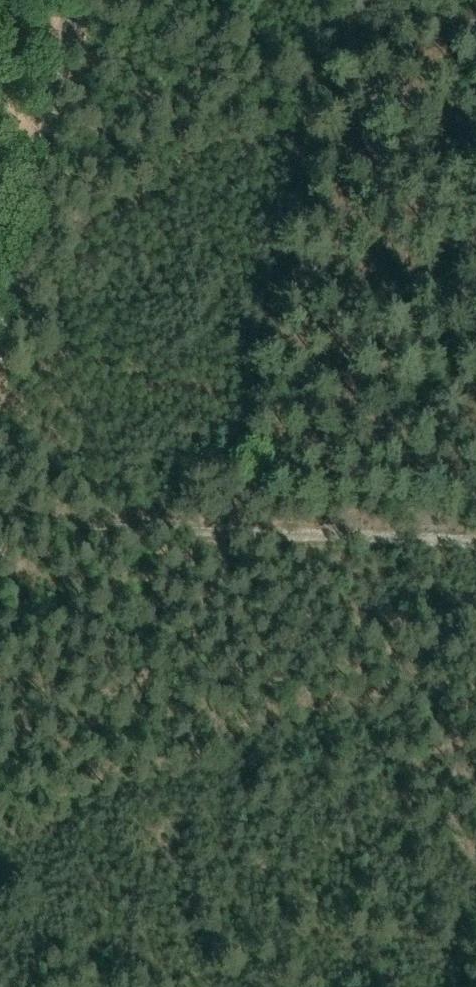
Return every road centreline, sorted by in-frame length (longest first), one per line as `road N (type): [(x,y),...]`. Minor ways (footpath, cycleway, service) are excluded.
road 1 (track): [(475,545),(0,521)]
road 2 (track): [(77,0),(0,332)]

